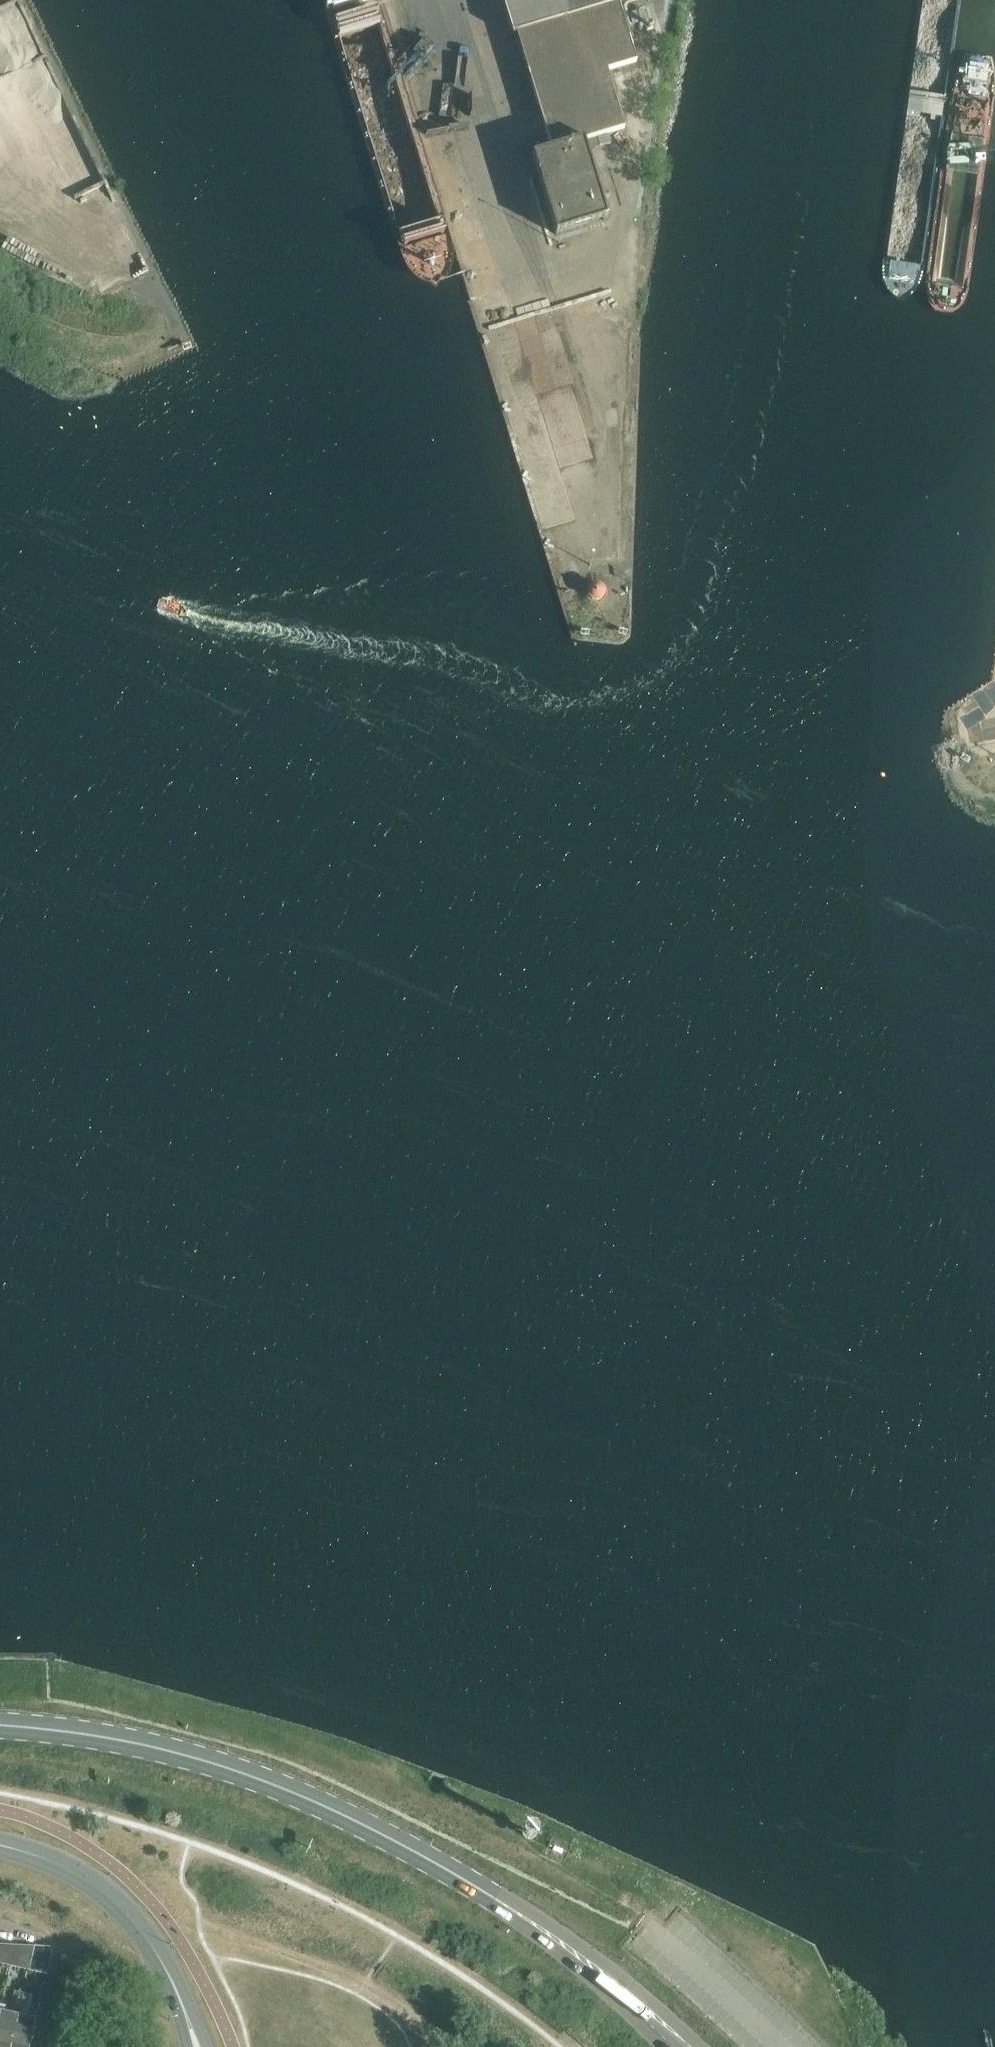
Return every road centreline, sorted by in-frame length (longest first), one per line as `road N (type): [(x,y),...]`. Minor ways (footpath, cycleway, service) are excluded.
road 1 (secondary): [(688,2046),(540,1927),(304,1796),(127,1740),(0,1725)]
road 2 (track): [(143,1933),(167,1921),(199,1925),(324,1963),(418,2017),(453,2046)]
road 3 (tertiary): [(0,1843),(64,1863),(121,1906),(174,1983),(194,2042)]

